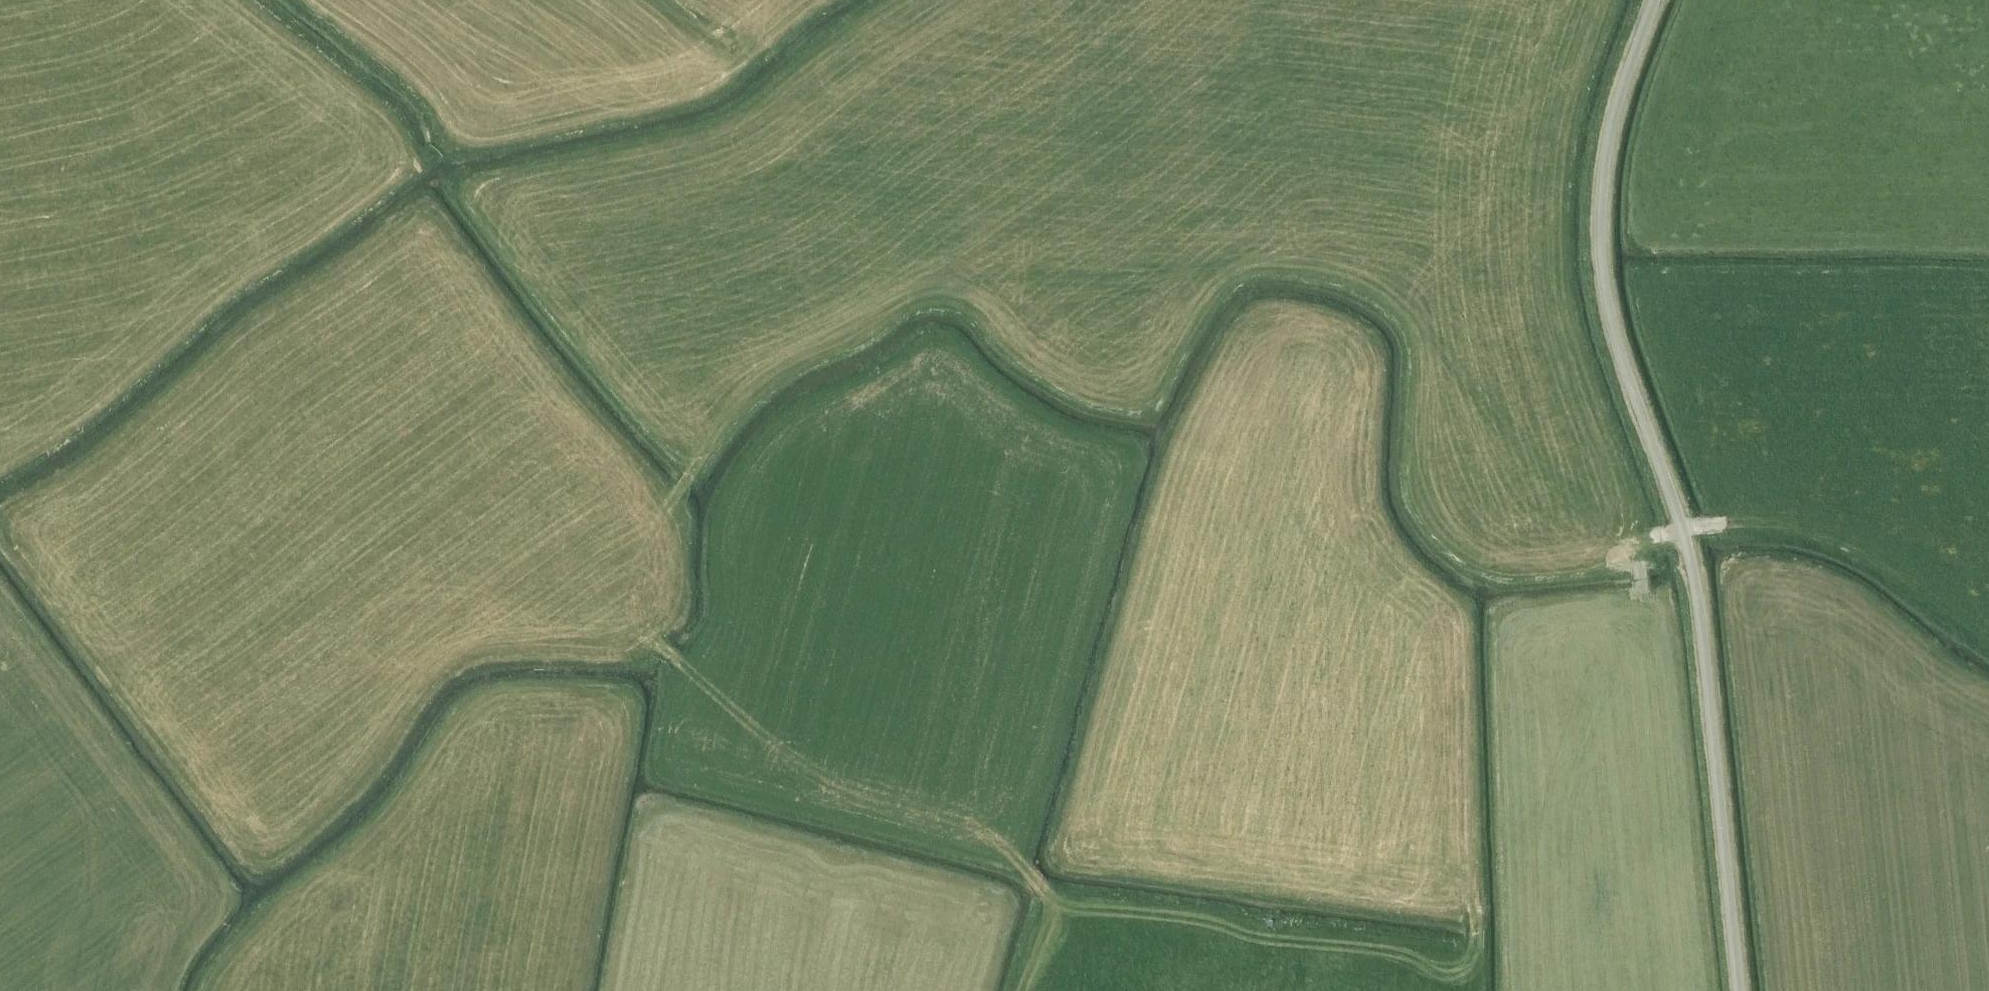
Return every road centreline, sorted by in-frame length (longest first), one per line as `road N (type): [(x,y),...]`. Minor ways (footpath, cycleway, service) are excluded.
road 1 (unclassified): [(1741,990),(1696,579),(1607,304),(1600,179),(1654,0)]

